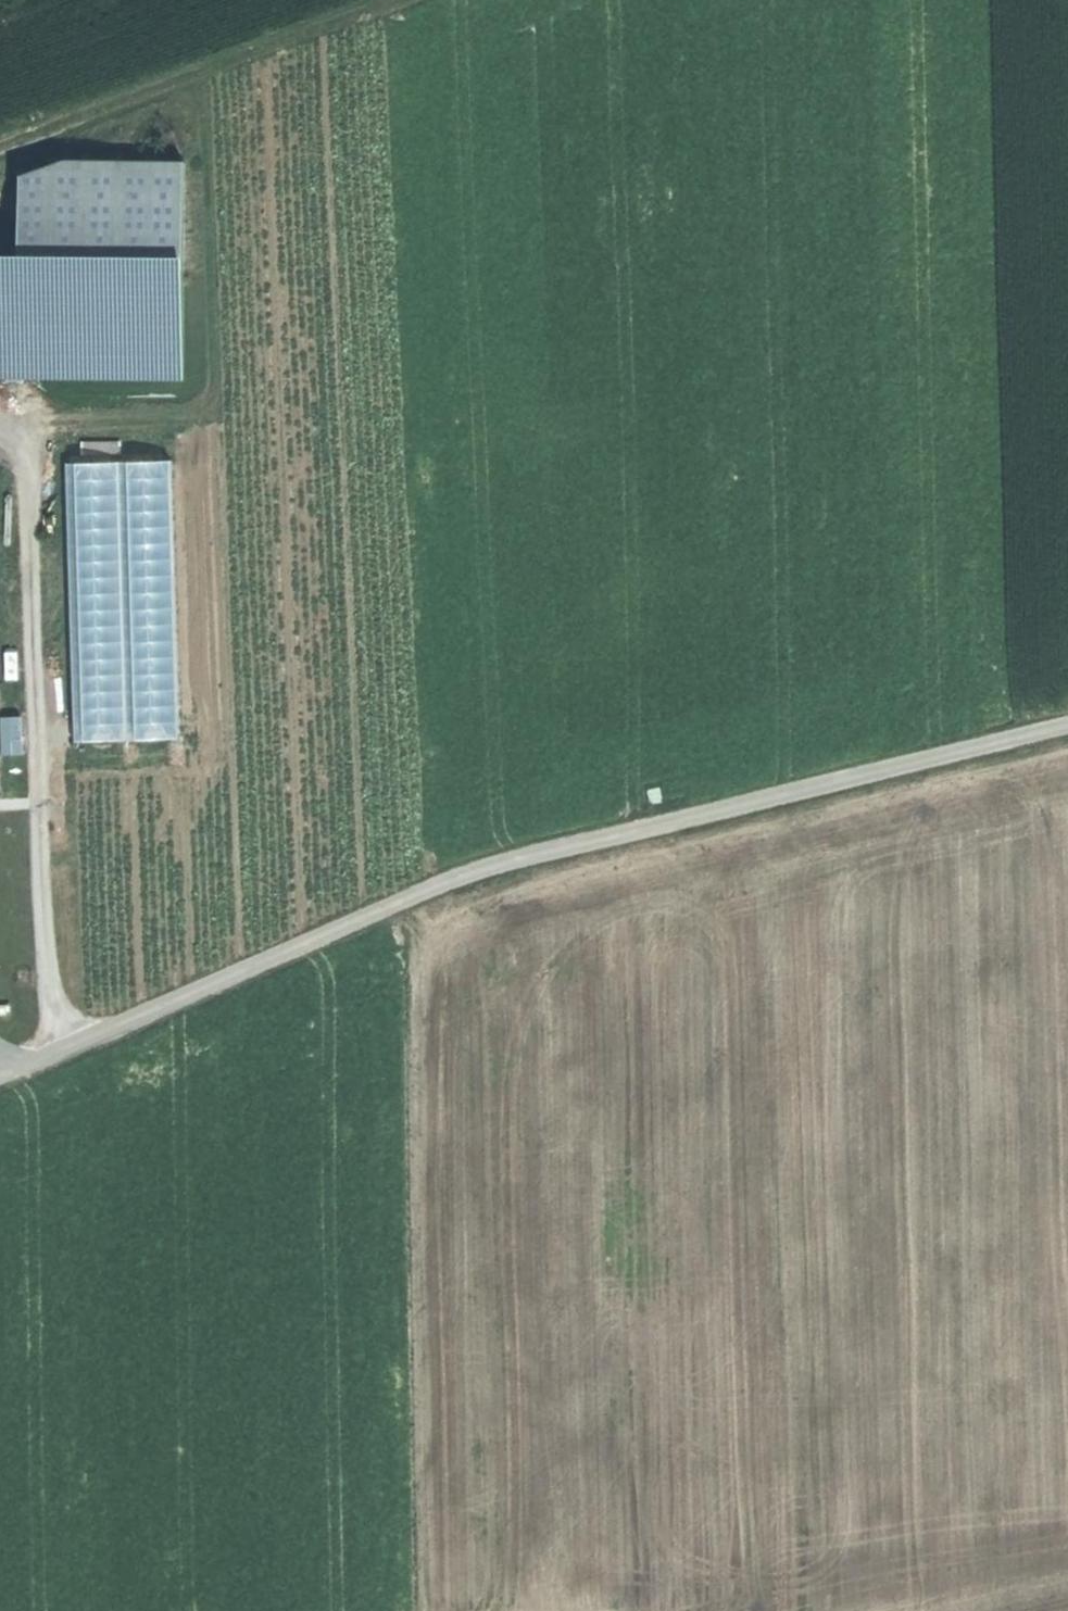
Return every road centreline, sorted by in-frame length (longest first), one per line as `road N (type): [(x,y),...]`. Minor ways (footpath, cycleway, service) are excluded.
road 1 (track): [(0,1079),(477,875),(1067,729)]
road 2 (track): [(0,149),(412,0)]

